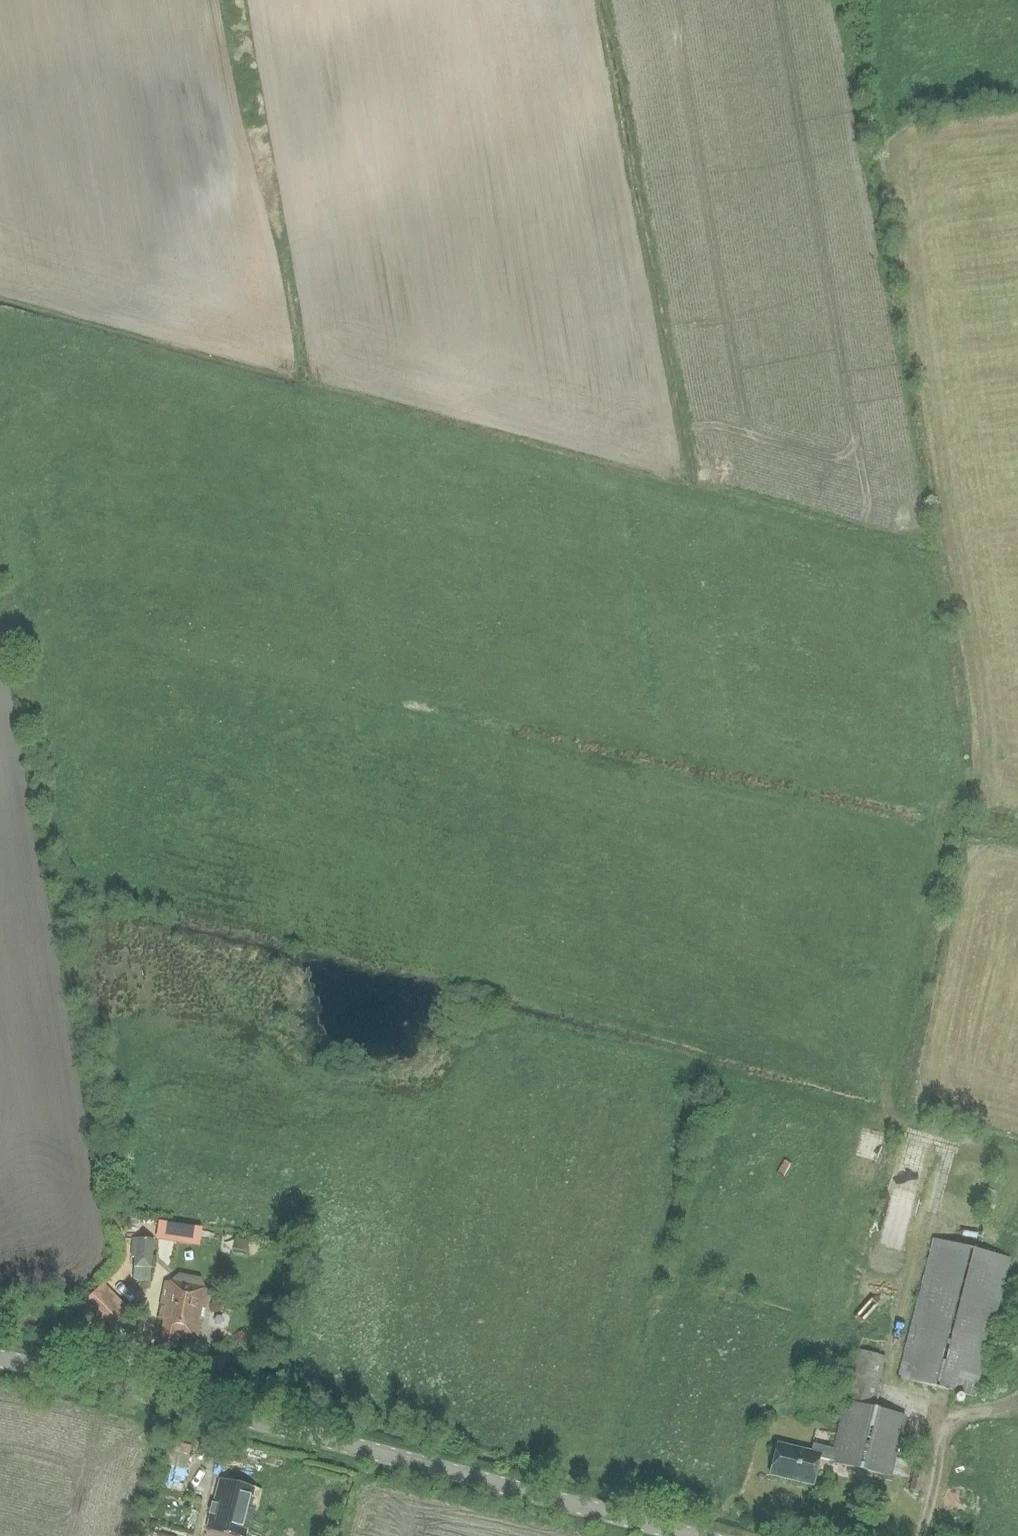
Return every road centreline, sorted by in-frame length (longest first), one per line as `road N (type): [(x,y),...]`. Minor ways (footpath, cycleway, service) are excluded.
road 1 (tertiary): [(695,1535),(0,1359)]

